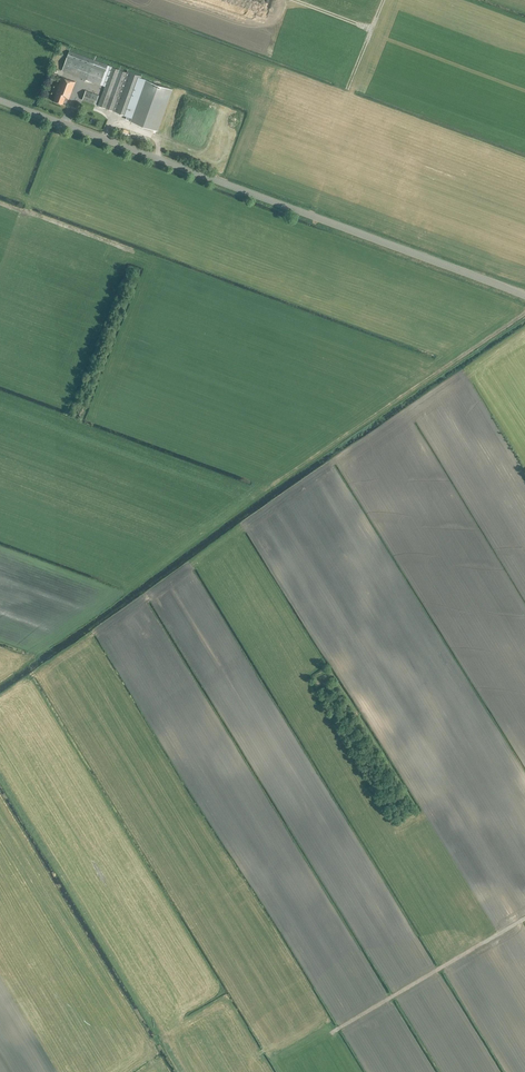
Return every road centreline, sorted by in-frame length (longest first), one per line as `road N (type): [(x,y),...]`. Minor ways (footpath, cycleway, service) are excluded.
road 1 (tertiary): [(524,297),(0,101)]

